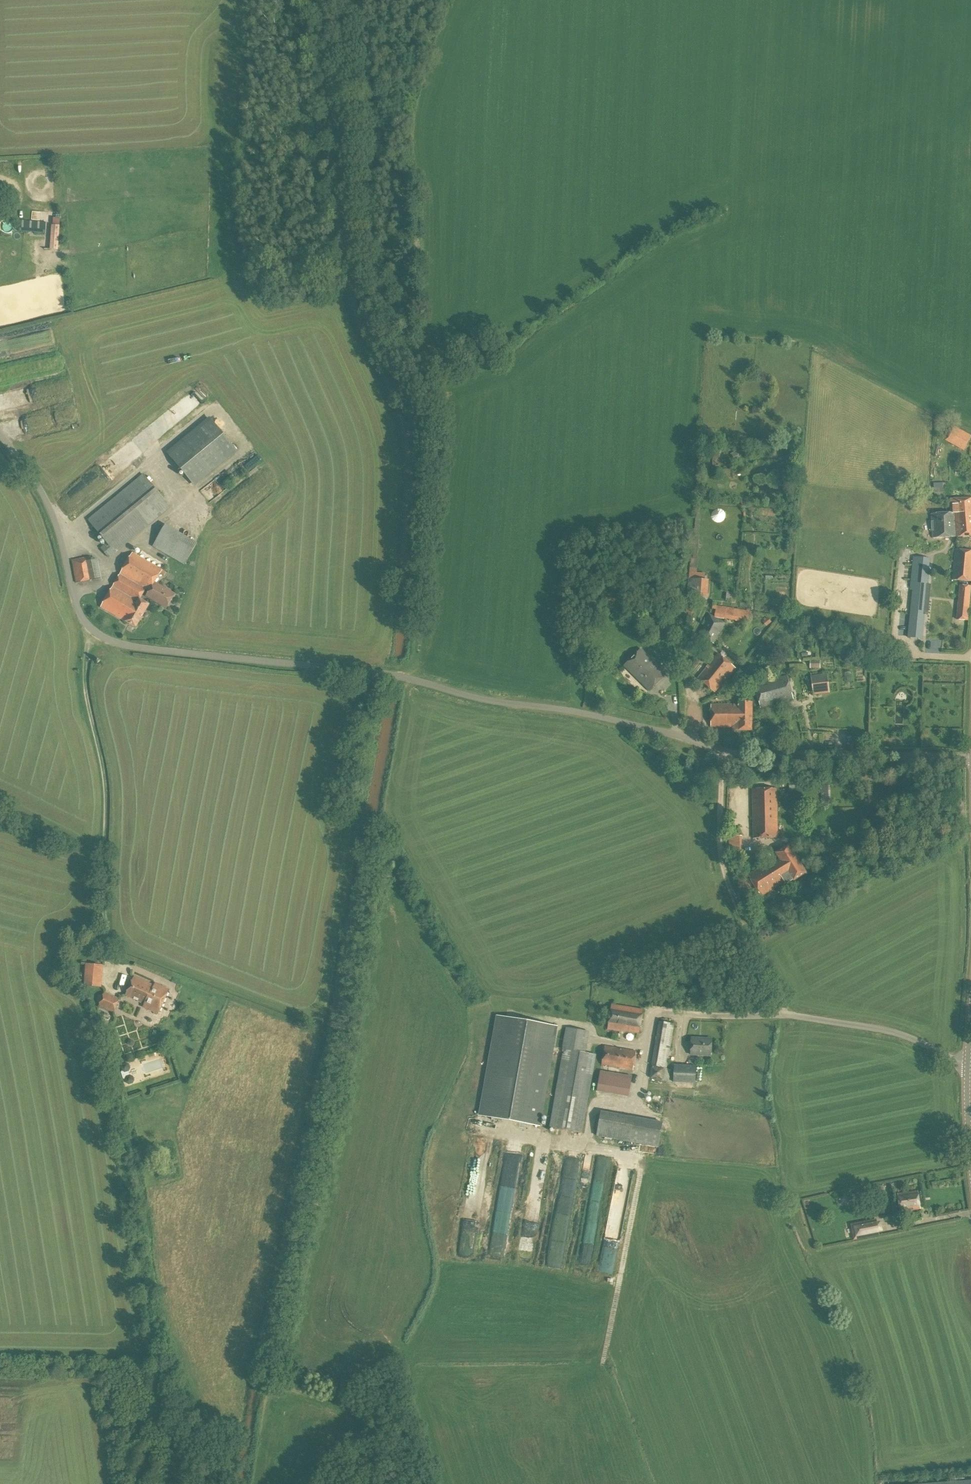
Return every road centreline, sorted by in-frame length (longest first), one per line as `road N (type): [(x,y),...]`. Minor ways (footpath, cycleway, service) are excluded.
road 1 (unclassified): [(970,753),(721,751),(593,714),(385,674),(112,642),(83,622),(51,510),(0,434)]
road 2 (unclassified): [(966,1063),(881,1029),(786,1014),(687,1015)]
road 3 (track): [(721,751),(722,857),(786,1014)]

